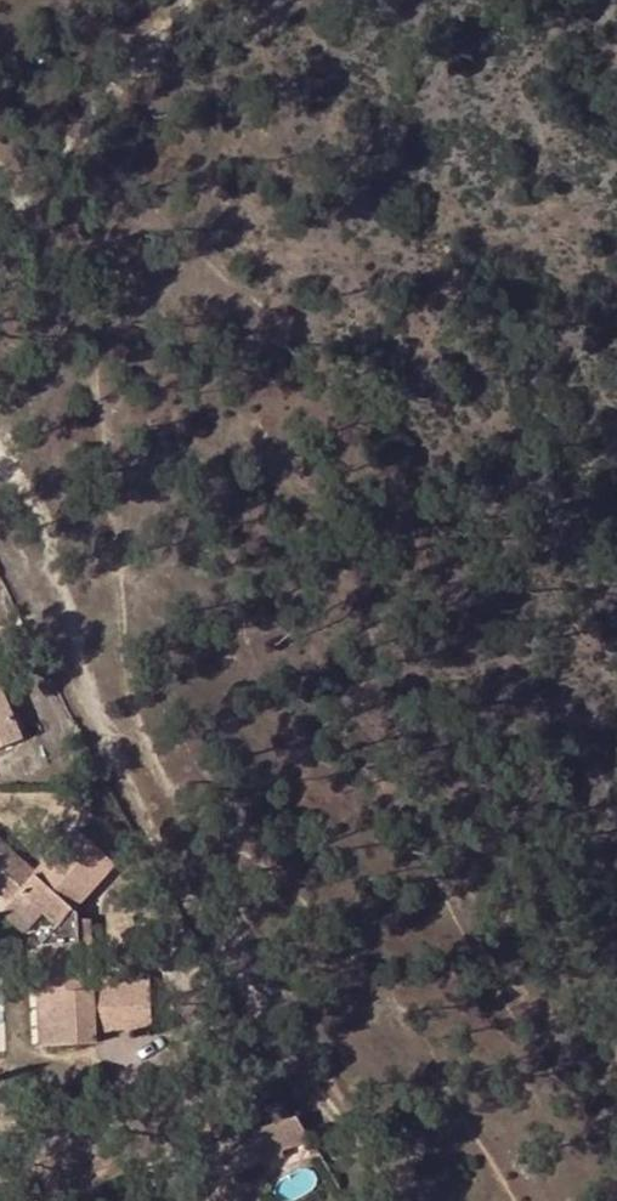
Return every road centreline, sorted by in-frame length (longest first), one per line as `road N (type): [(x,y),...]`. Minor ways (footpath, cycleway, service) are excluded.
road 1 (track): [(94,125),(88,240),(94,385),(128,717),(164,781),(375,954),(515,1200)]

